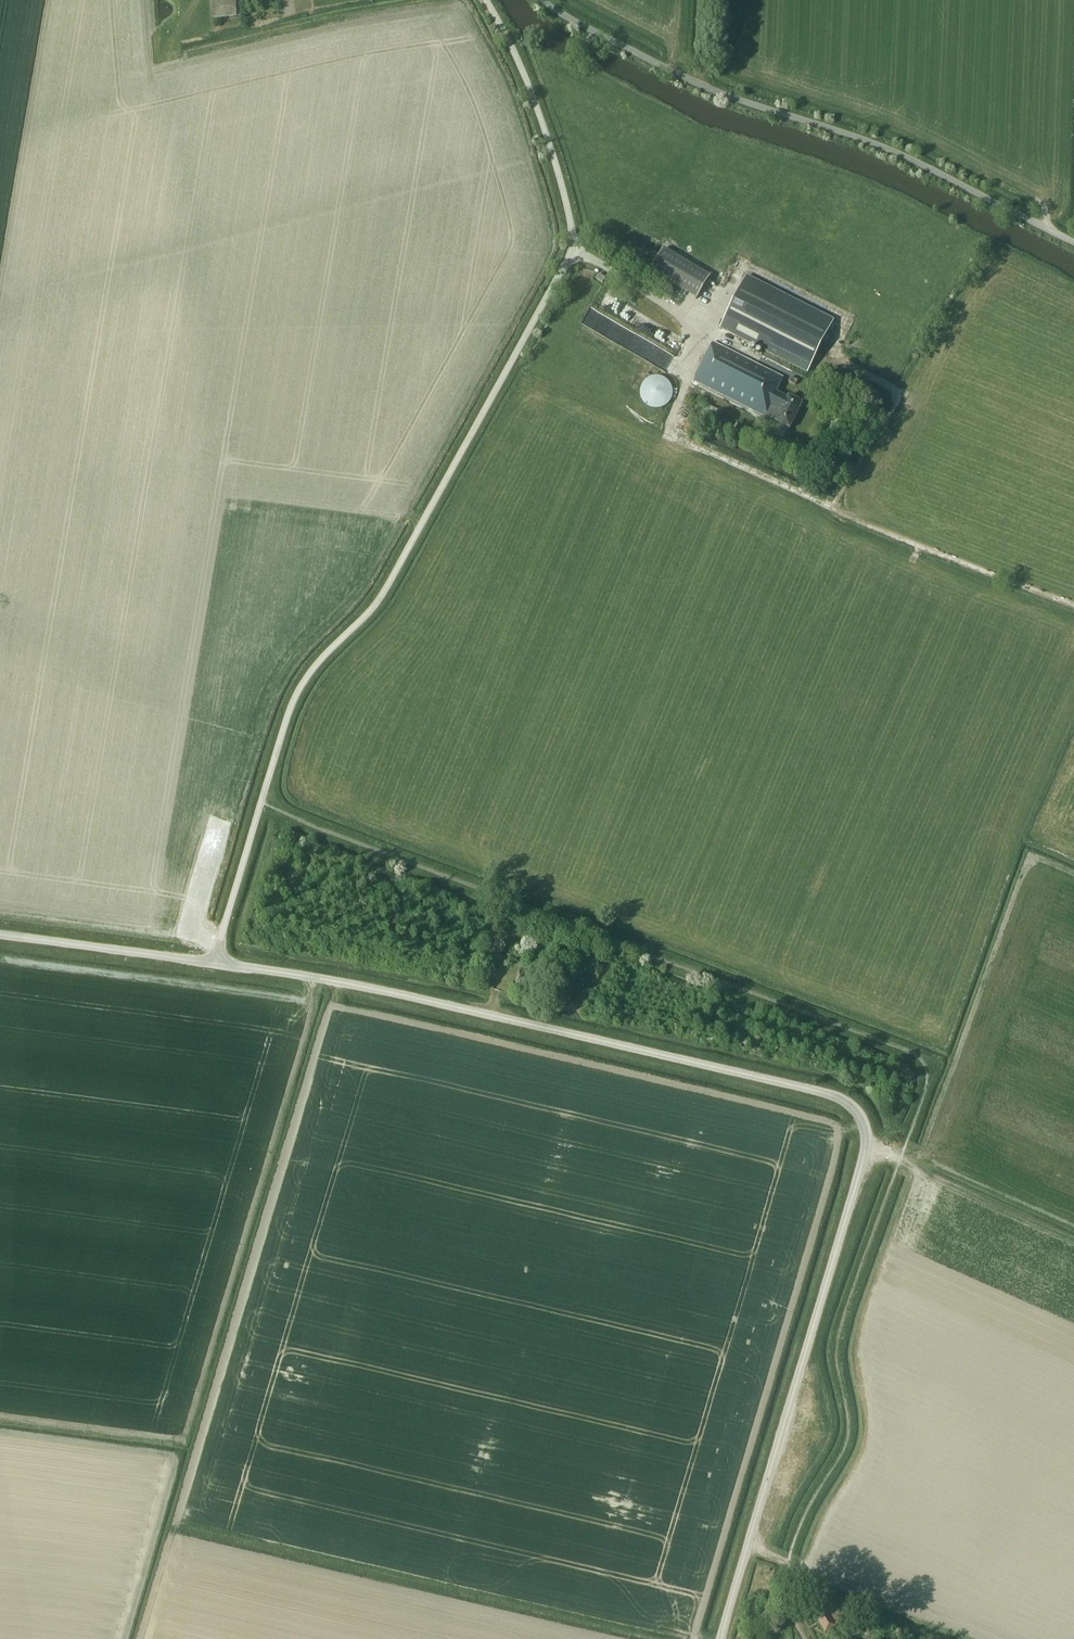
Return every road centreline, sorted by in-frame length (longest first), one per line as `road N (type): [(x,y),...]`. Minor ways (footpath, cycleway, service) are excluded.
road 1 (unclassified): [(722,1638),(859,1173),(851,1103),(385,991),(214,963)]
road 2 (unclassified): [(214,963),(294,700),(384,590),(569,255),(573,233),(551,149),(486,0)]
road 3 (unclassified): [(1073,242),(877,145),(698,83),(543,0)]
road 4 (unclassified): [(214,963),(0,935)]

